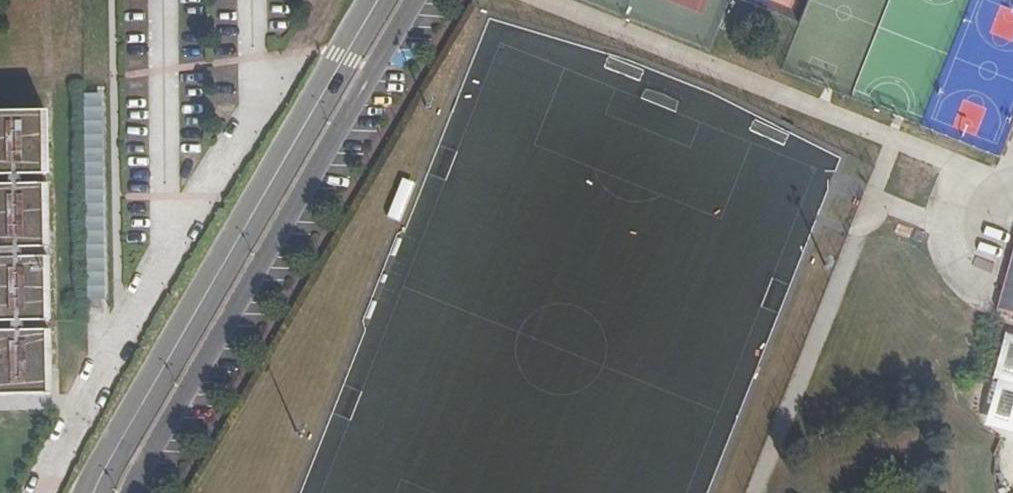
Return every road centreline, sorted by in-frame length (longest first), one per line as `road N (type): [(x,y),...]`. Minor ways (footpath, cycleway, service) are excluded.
road 1 (unclassified): [(95,492),(382,0)]

